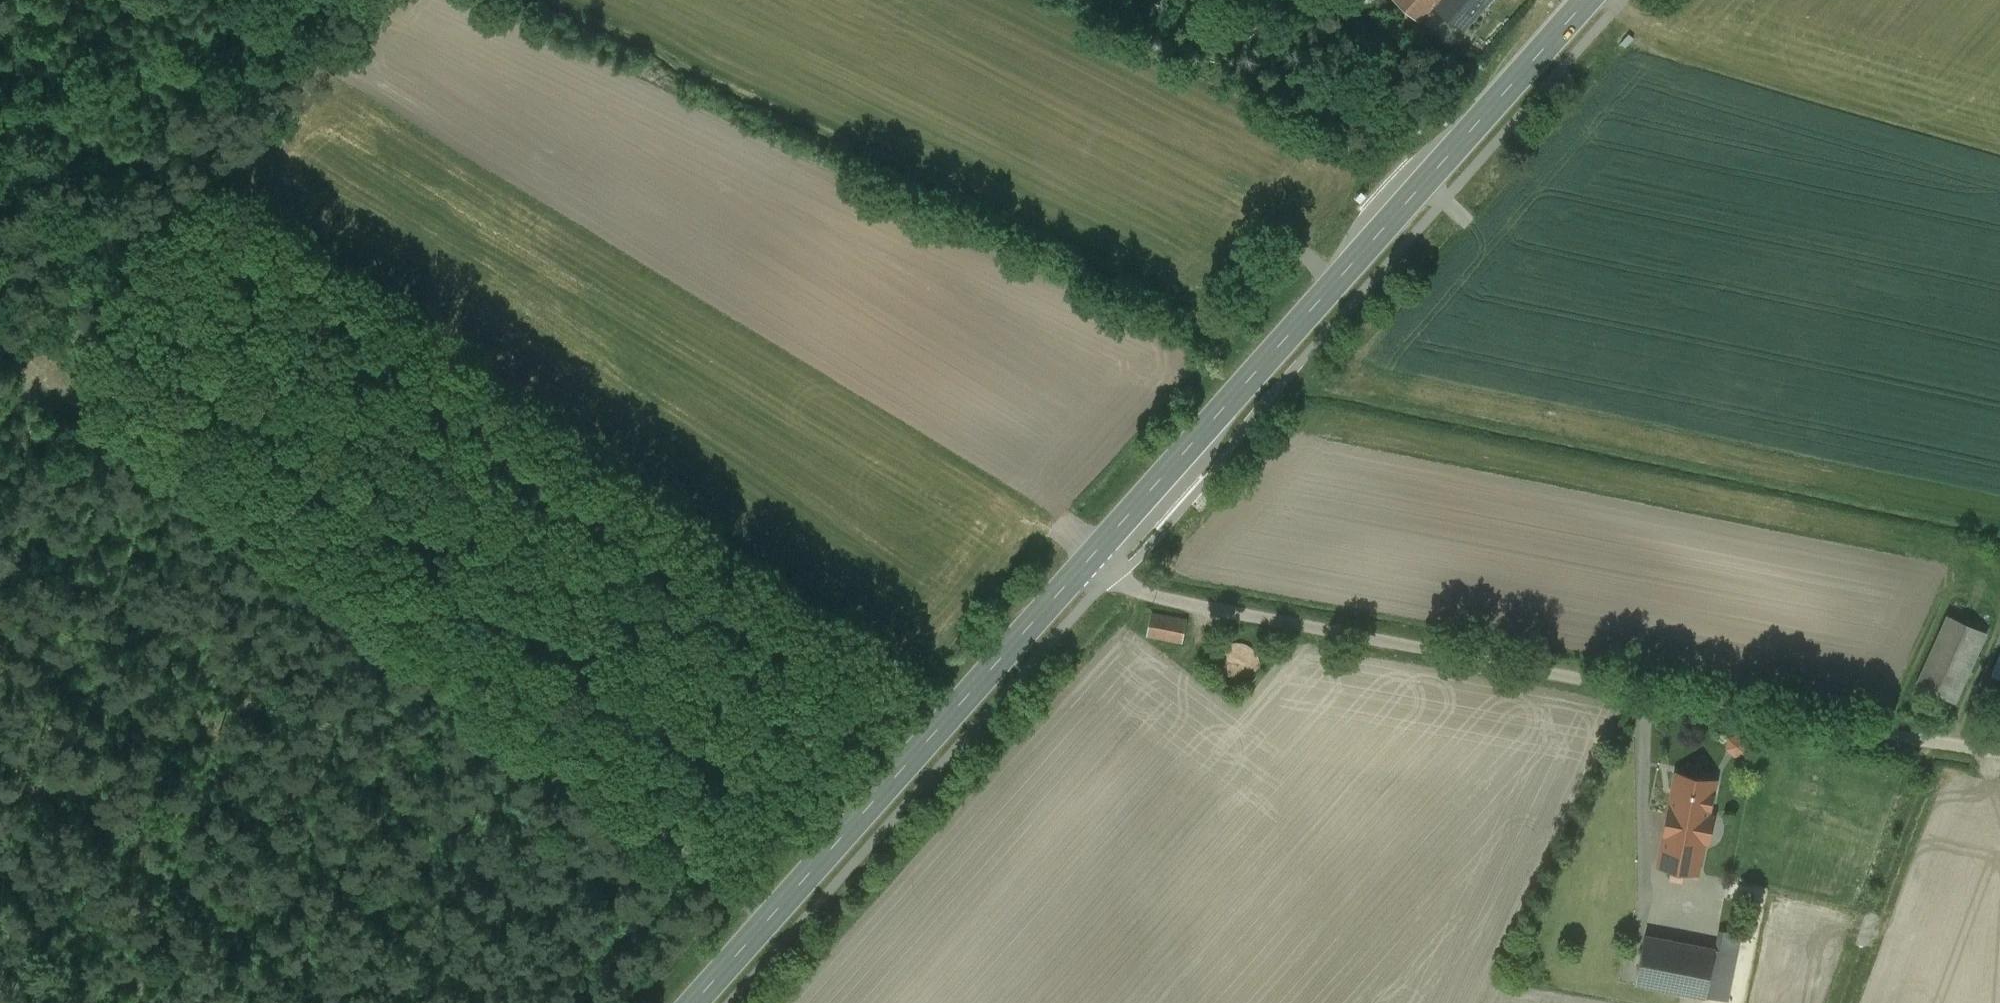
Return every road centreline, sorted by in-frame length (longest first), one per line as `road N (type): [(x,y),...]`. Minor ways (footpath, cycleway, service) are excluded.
road 1 (secondary): [(696,1002),(1586,0)]
road 2 (track): [(1085,566),(1130,588),(1205,607),(1790,721),(1999,752)]

